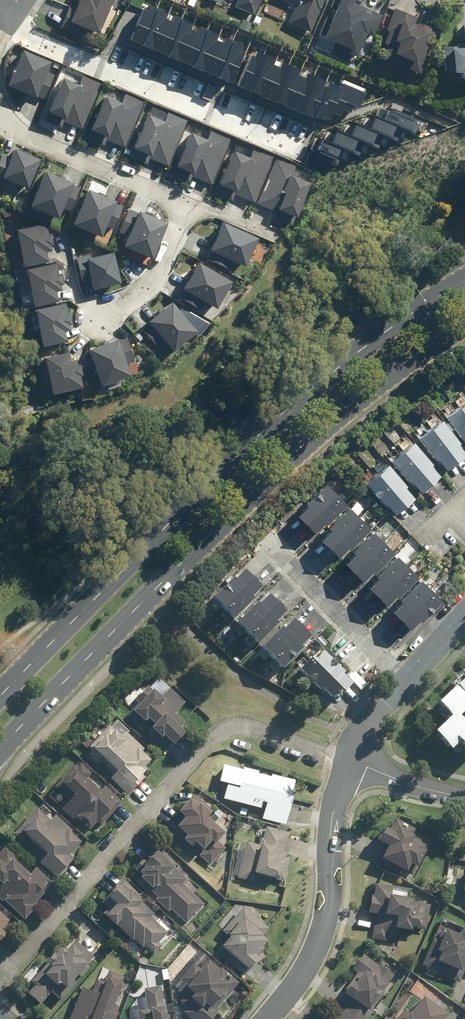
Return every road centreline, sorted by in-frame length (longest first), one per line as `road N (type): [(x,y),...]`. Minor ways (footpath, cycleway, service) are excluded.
road 1 (primary): [(464,324),(276,467),(0,749)]
road 2 (primary): [(0,698),(279,416),(365,344),(464,280)]
road 3 (residential): [(0,982),(218,733),(242,728),(350,762)]
road 4 (residential): [(267,1018),(322,935),(334,803),(350,762)]
road 5 (residential): [(0,108),(19,131),(187,203)]
road 6 (residential): [(405,679),(275,545)]
road 7 (residential): [(187,203),(151,281),(98,313)]
road 8 (residential): [(464,795),(350,762)]

